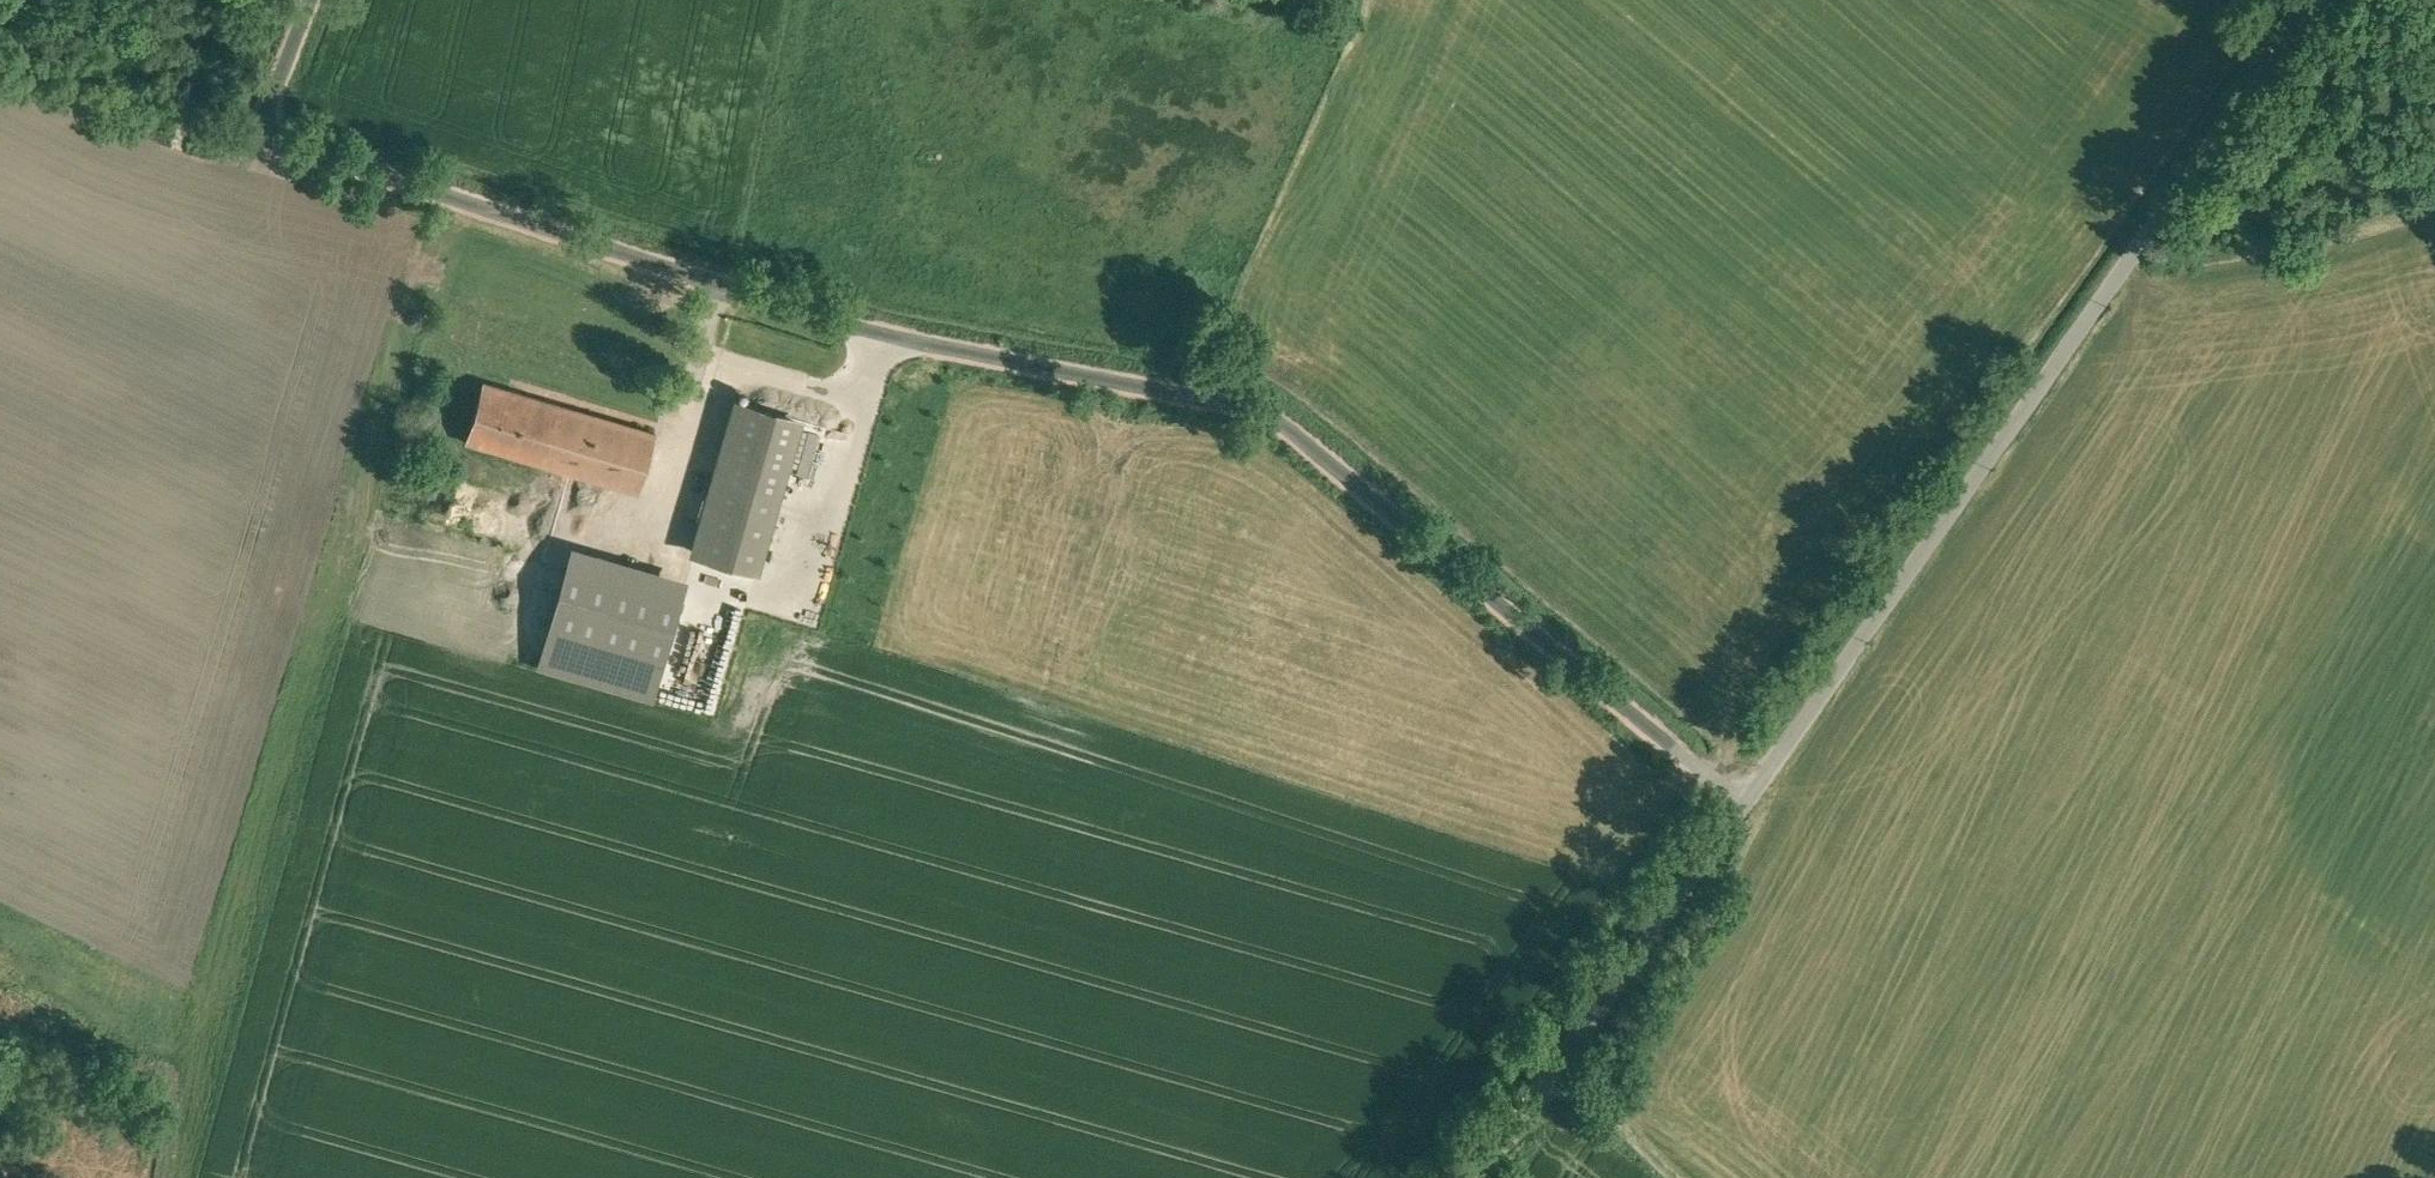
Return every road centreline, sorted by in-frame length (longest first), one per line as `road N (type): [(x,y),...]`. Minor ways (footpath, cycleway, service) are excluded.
road 1 (unclassified): [(317,0),(265,143),(800,316),(1259,416),(1295,433),(1747,804)]
road 2 (unclassified): [(2303,24),(1747,804)]
road 3 (unclassified): [(1747,804),(1479,1177)]

